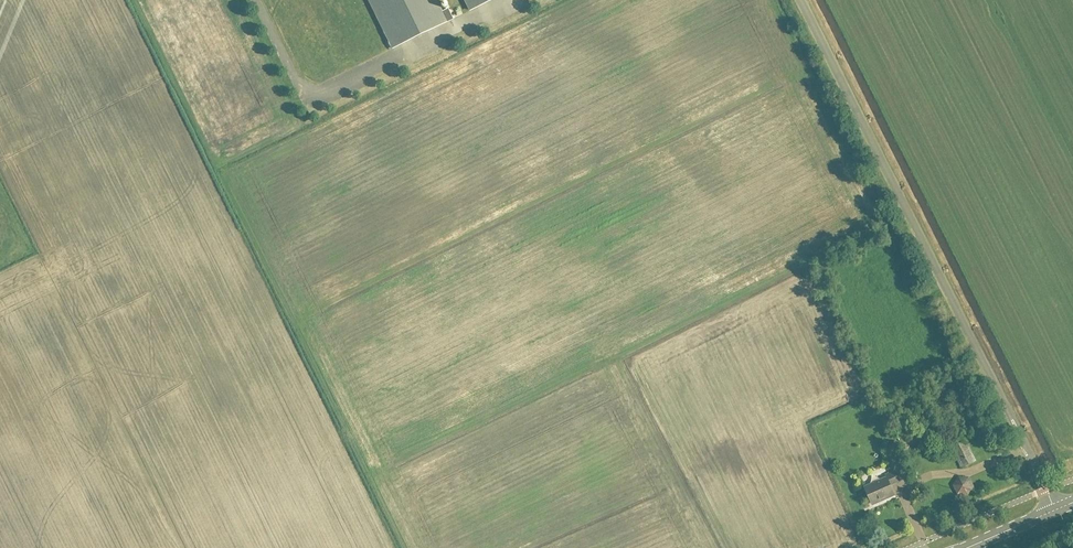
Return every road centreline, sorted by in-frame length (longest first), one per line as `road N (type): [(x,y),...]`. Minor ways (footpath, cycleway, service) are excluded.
road 1 (unclassified): [(1055,510),(799,0)]

